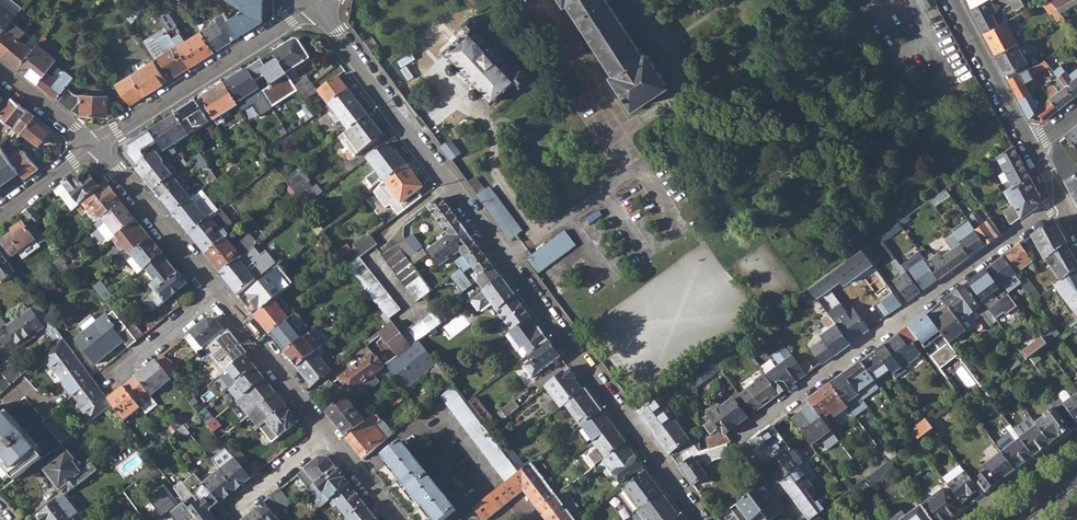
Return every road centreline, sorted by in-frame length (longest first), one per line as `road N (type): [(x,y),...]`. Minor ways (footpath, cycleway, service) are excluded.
road 1 (residential): [(314,3),(700,519)]
road 2 (residential): [(799,519),(738,439),(1059,199)]
road 3 (residential): [(95,145),(314,3)]
road 4 (residential): [(216,295),(95,145)]
road 5 (residential): [(327,433),(216,295)]
road 6 (residential): [(950,0),(1031,149)]
road 7 (residential): [(108,380),(216,295)]
road 8 (residential): [(232,509),(327,433)]
road 9 (residential): [(95,145),(0,71)]

